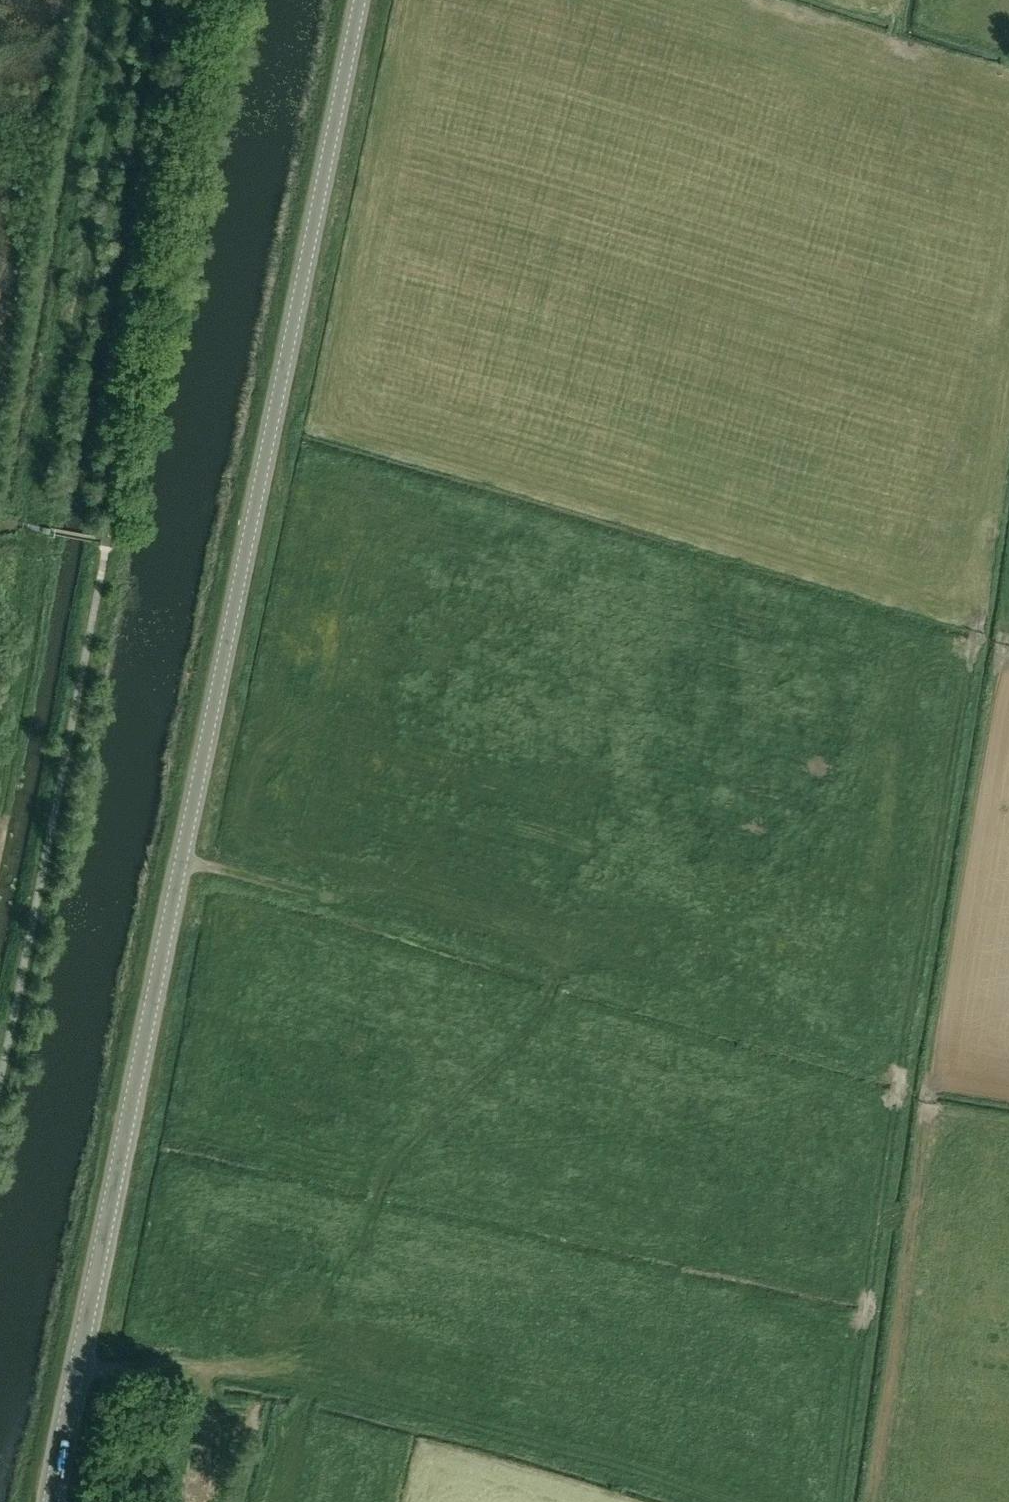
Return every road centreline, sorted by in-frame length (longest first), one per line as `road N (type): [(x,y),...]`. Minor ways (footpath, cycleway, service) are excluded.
road 1 (tertiary): [(52,1501),(360,0)]
road 2 (track): [(0,794),(47,549)]

